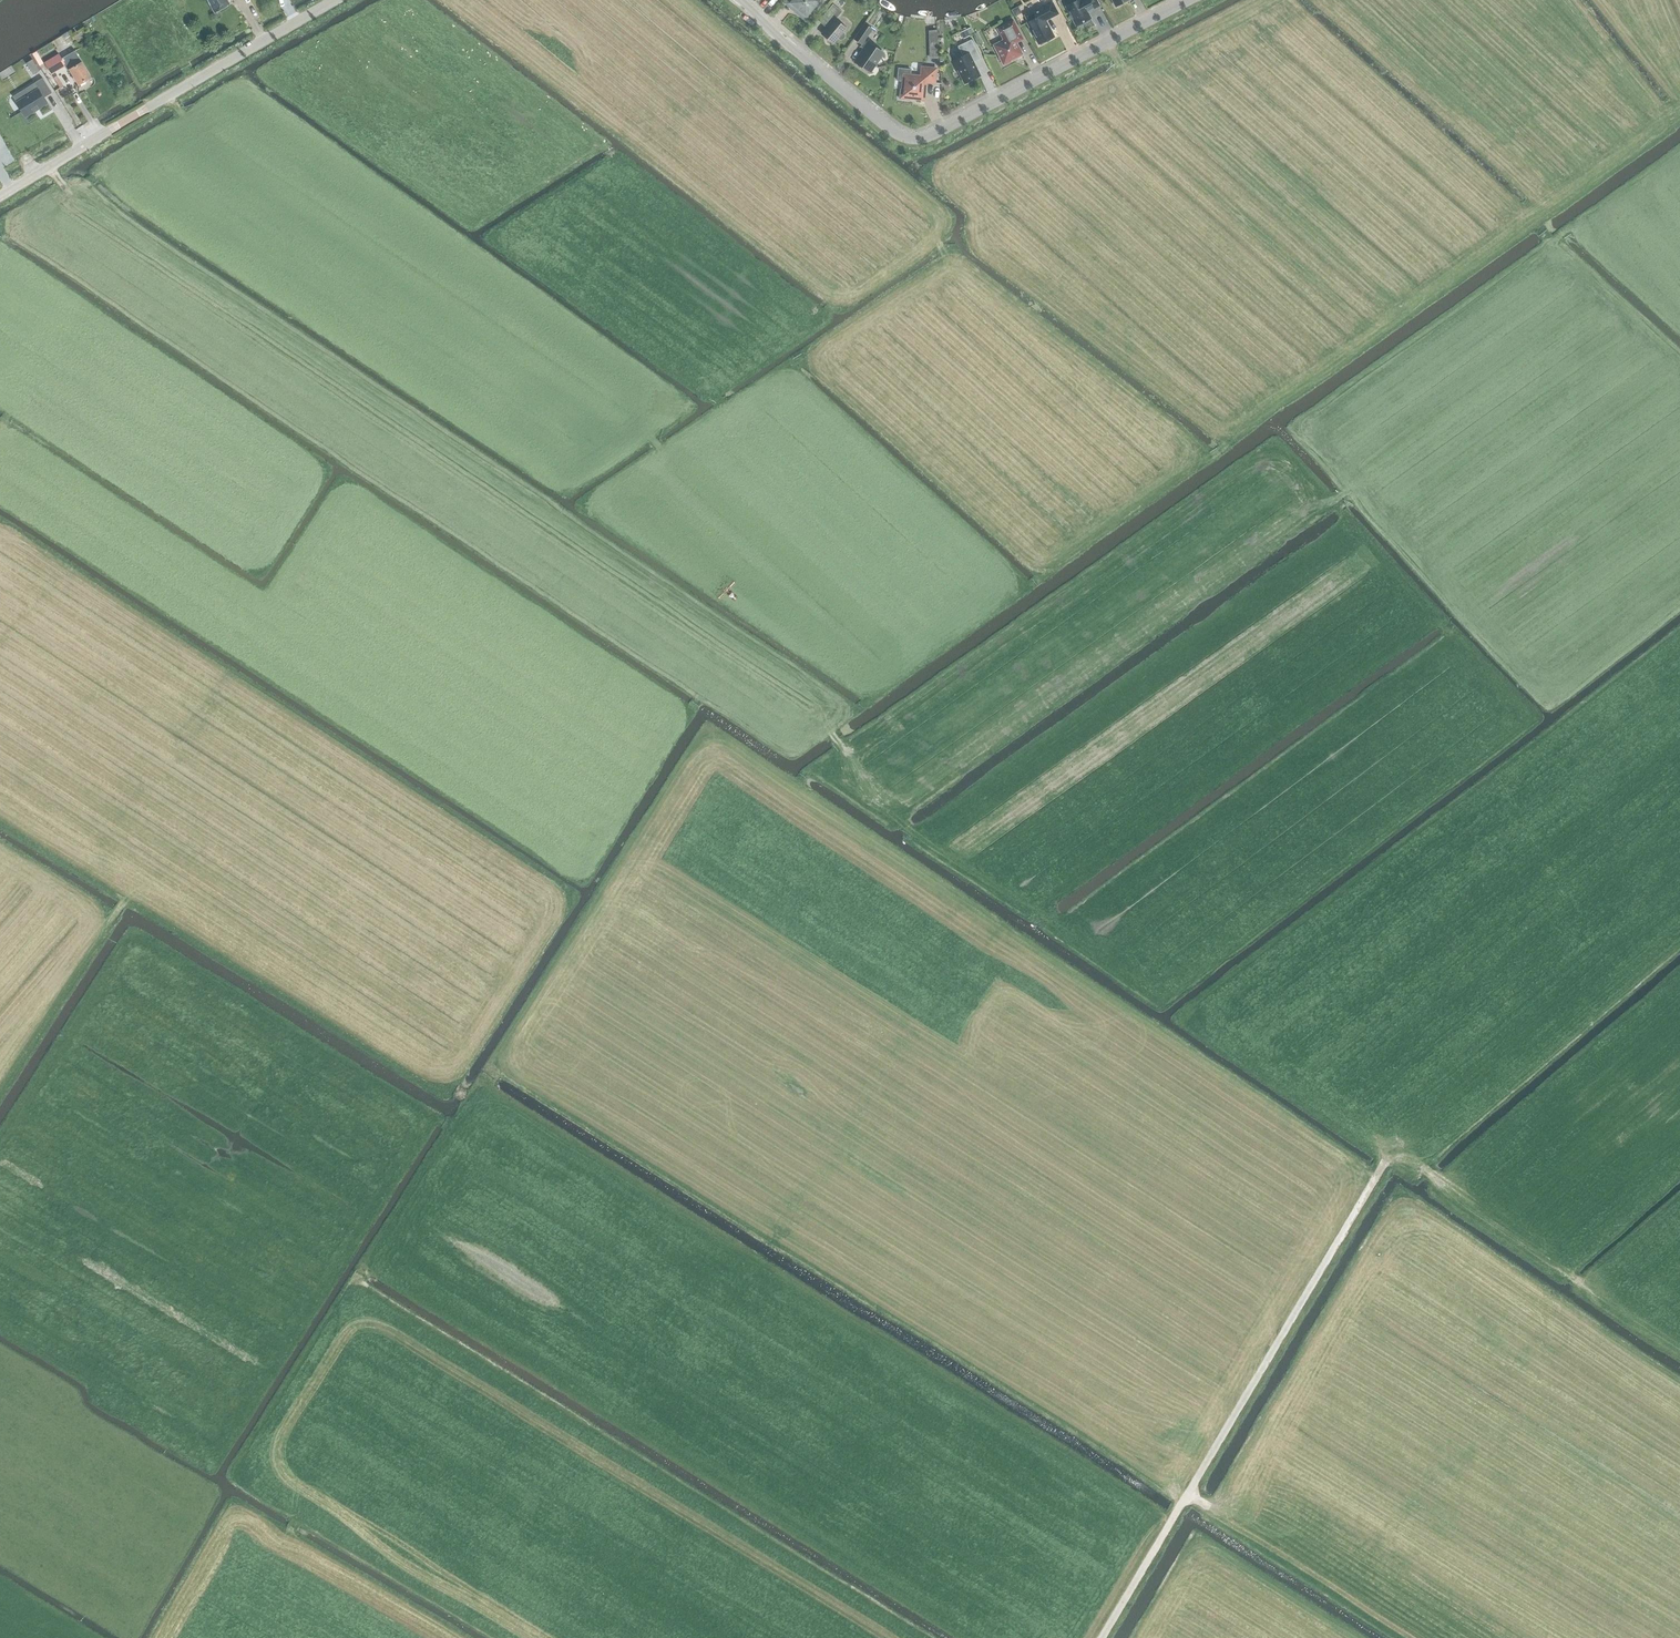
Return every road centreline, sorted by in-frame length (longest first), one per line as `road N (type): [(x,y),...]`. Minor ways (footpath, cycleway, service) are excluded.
road 1 (tertiary): [(737,0),(913,138),(1187,0)]
road 2 (tertiary): [(0,200),(335,0)]

